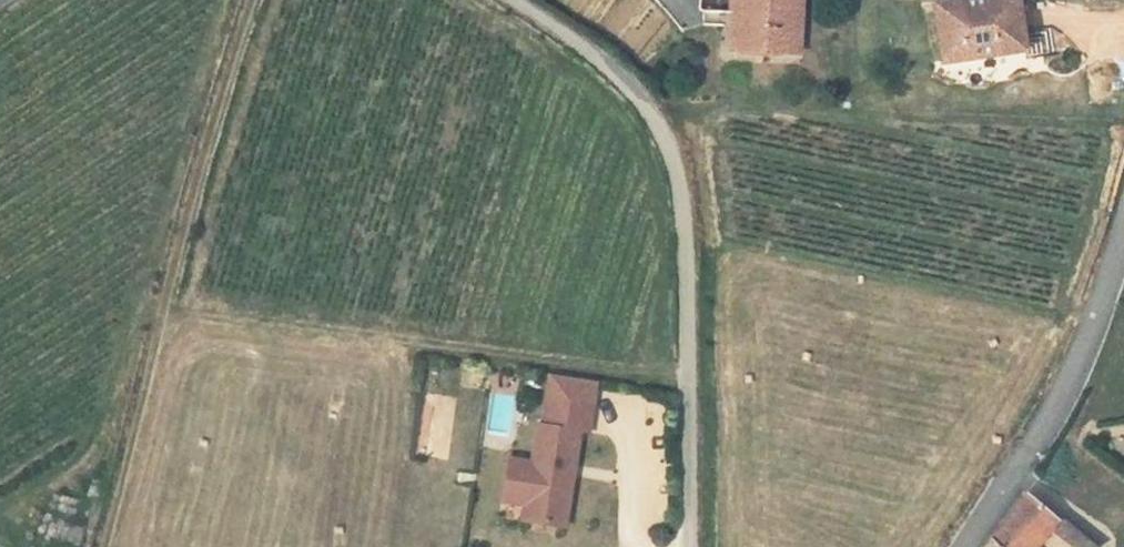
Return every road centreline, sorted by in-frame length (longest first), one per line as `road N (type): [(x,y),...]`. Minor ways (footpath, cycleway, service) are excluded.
road 1 (unclassified): [(691,546),(687,243),(669,148),(604,63),(514,0)]
road 2 (track): [(253,0),(190,197),(103,546)]
road 3 (unclassified): [(966,546),(1063,394),(1123,233)]

